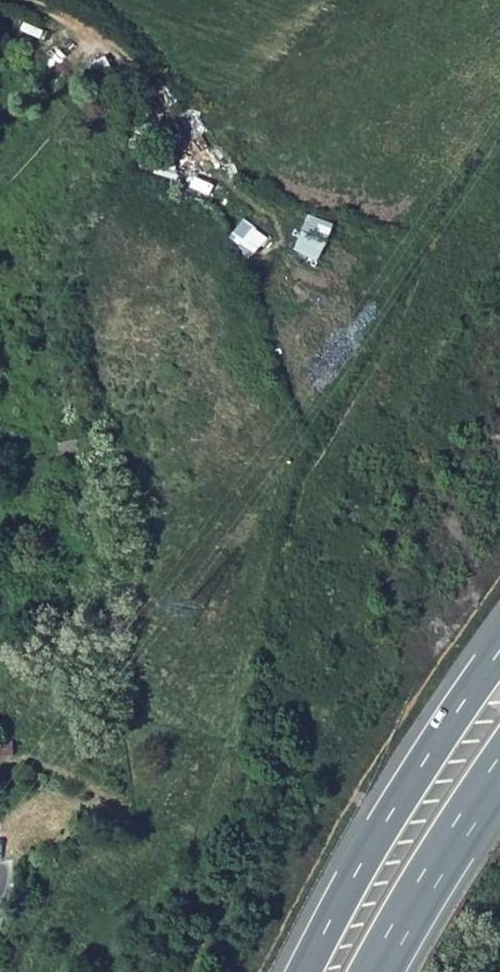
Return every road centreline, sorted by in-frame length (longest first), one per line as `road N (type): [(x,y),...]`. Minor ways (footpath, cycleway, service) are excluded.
road 1 (track): [(0,5),(56,12),(97,33),(141,77),(196,164),(43,139),(11,148),(0,165)]
road 2 (motorway): [(499,653),(389,816),(305,971)]
road 3 (motorway): [(376,971),(499,782)]

